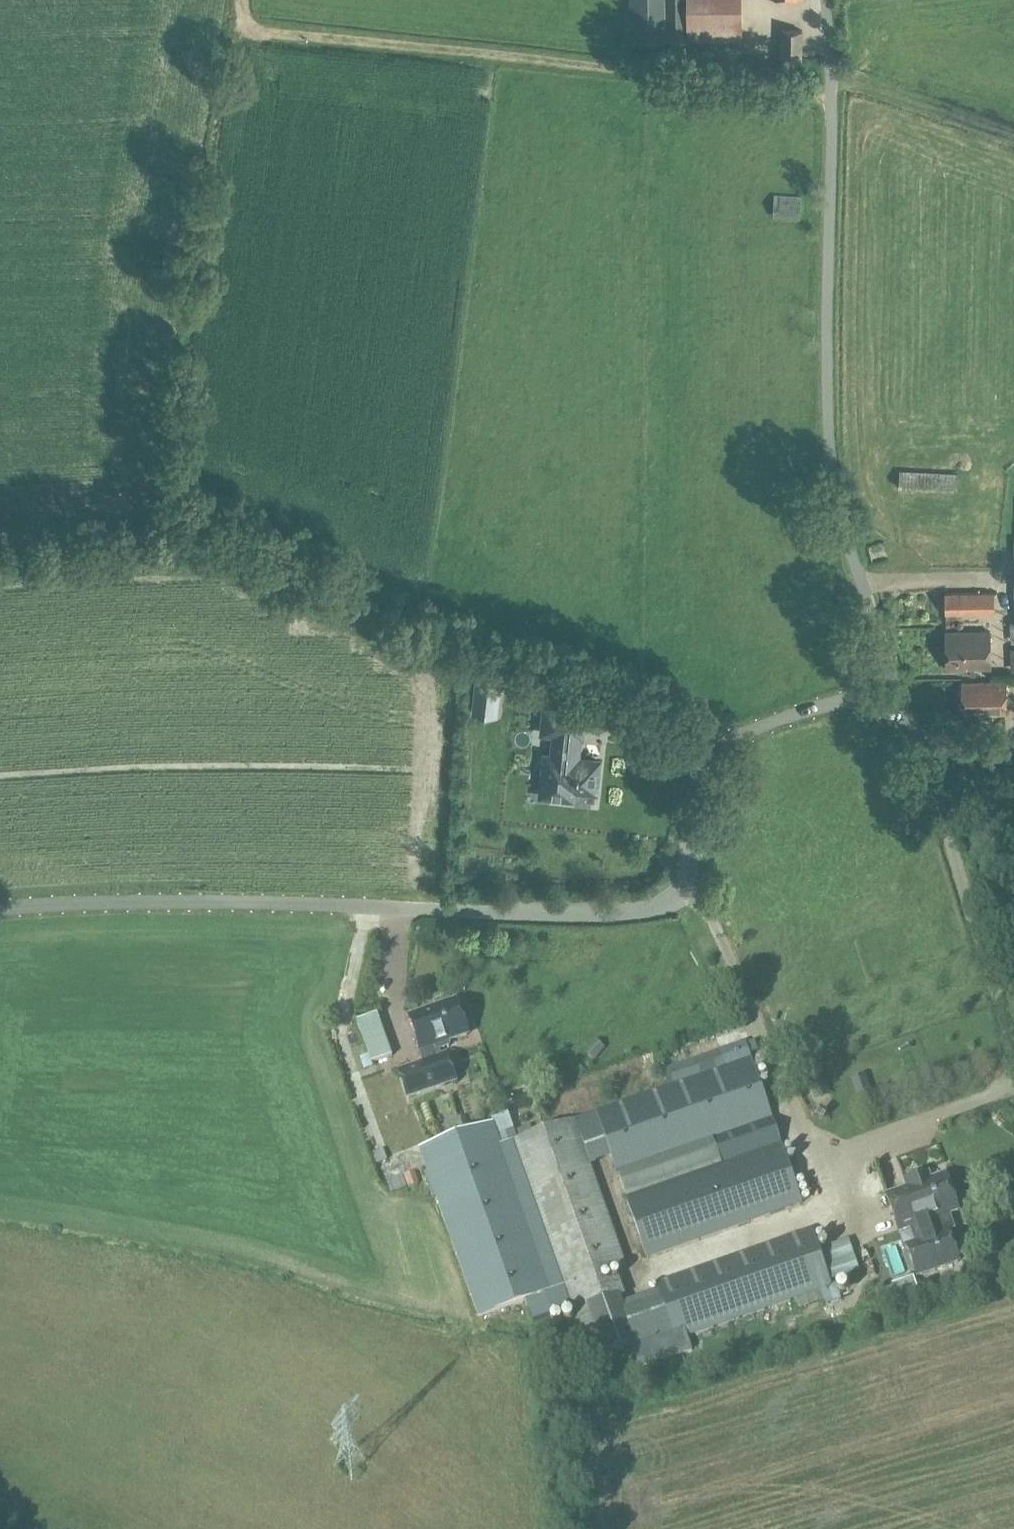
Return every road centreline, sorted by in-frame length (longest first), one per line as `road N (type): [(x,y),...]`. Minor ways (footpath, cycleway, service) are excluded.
road 1 (unclassified): [(923,746),(899,695),(834,477),(830,0)]
road 2 (track): [(831,99),(265,31),(247,23),(239,0)]
road 3 (unclassified): [(923,746),(1013,1034)]
road 4 (track): [(1013,141),(831,76)]

